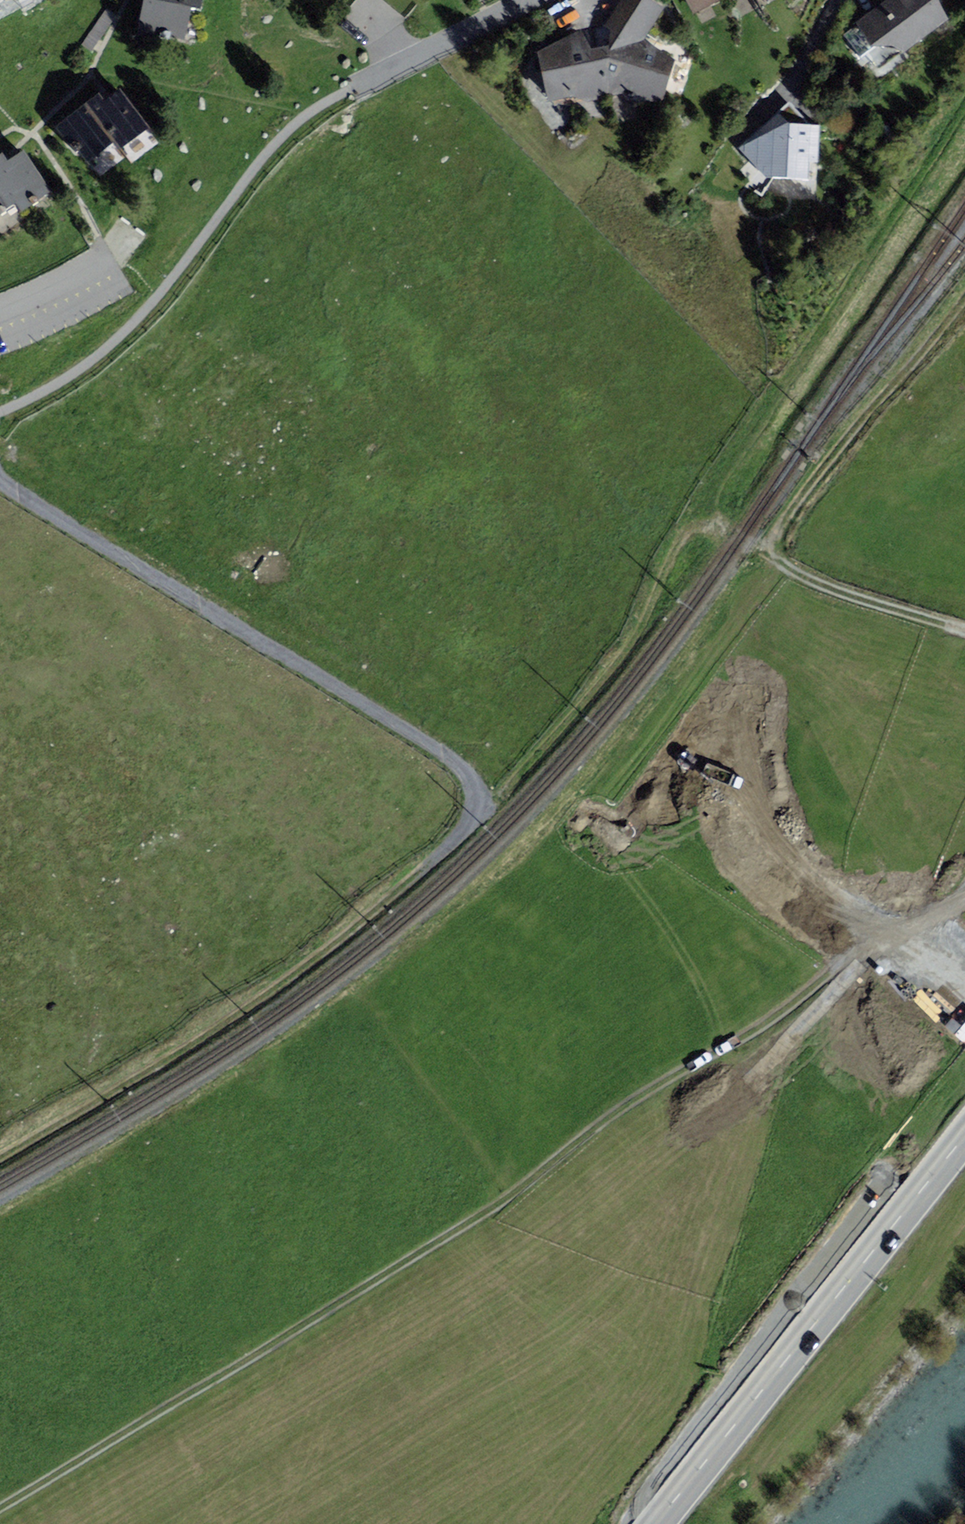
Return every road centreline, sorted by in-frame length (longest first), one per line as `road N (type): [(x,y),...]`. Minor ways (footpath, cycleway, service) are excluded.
road 1 (track): [(964,903),(865,949),(772,1019),(604,1121),(495,1207),(0,1508)]
road 2 (track): [(0,1158),(238,1014),(443,850),(629,648),(675,550),(700,524)]
road 3 (track): [(490,804),(405,725),(124,511),(0,450)]
road 4 (track): [(964,630),(821,585),(763,550),(964,297)]
road 5 (primary): [(964,1139),(658,1523)]
road 6 (track): [(0,412),(111,344),(157,297),(269,150),(302,118),(357,87)]
road 7 (residential): [(531,0),(357,87)]

